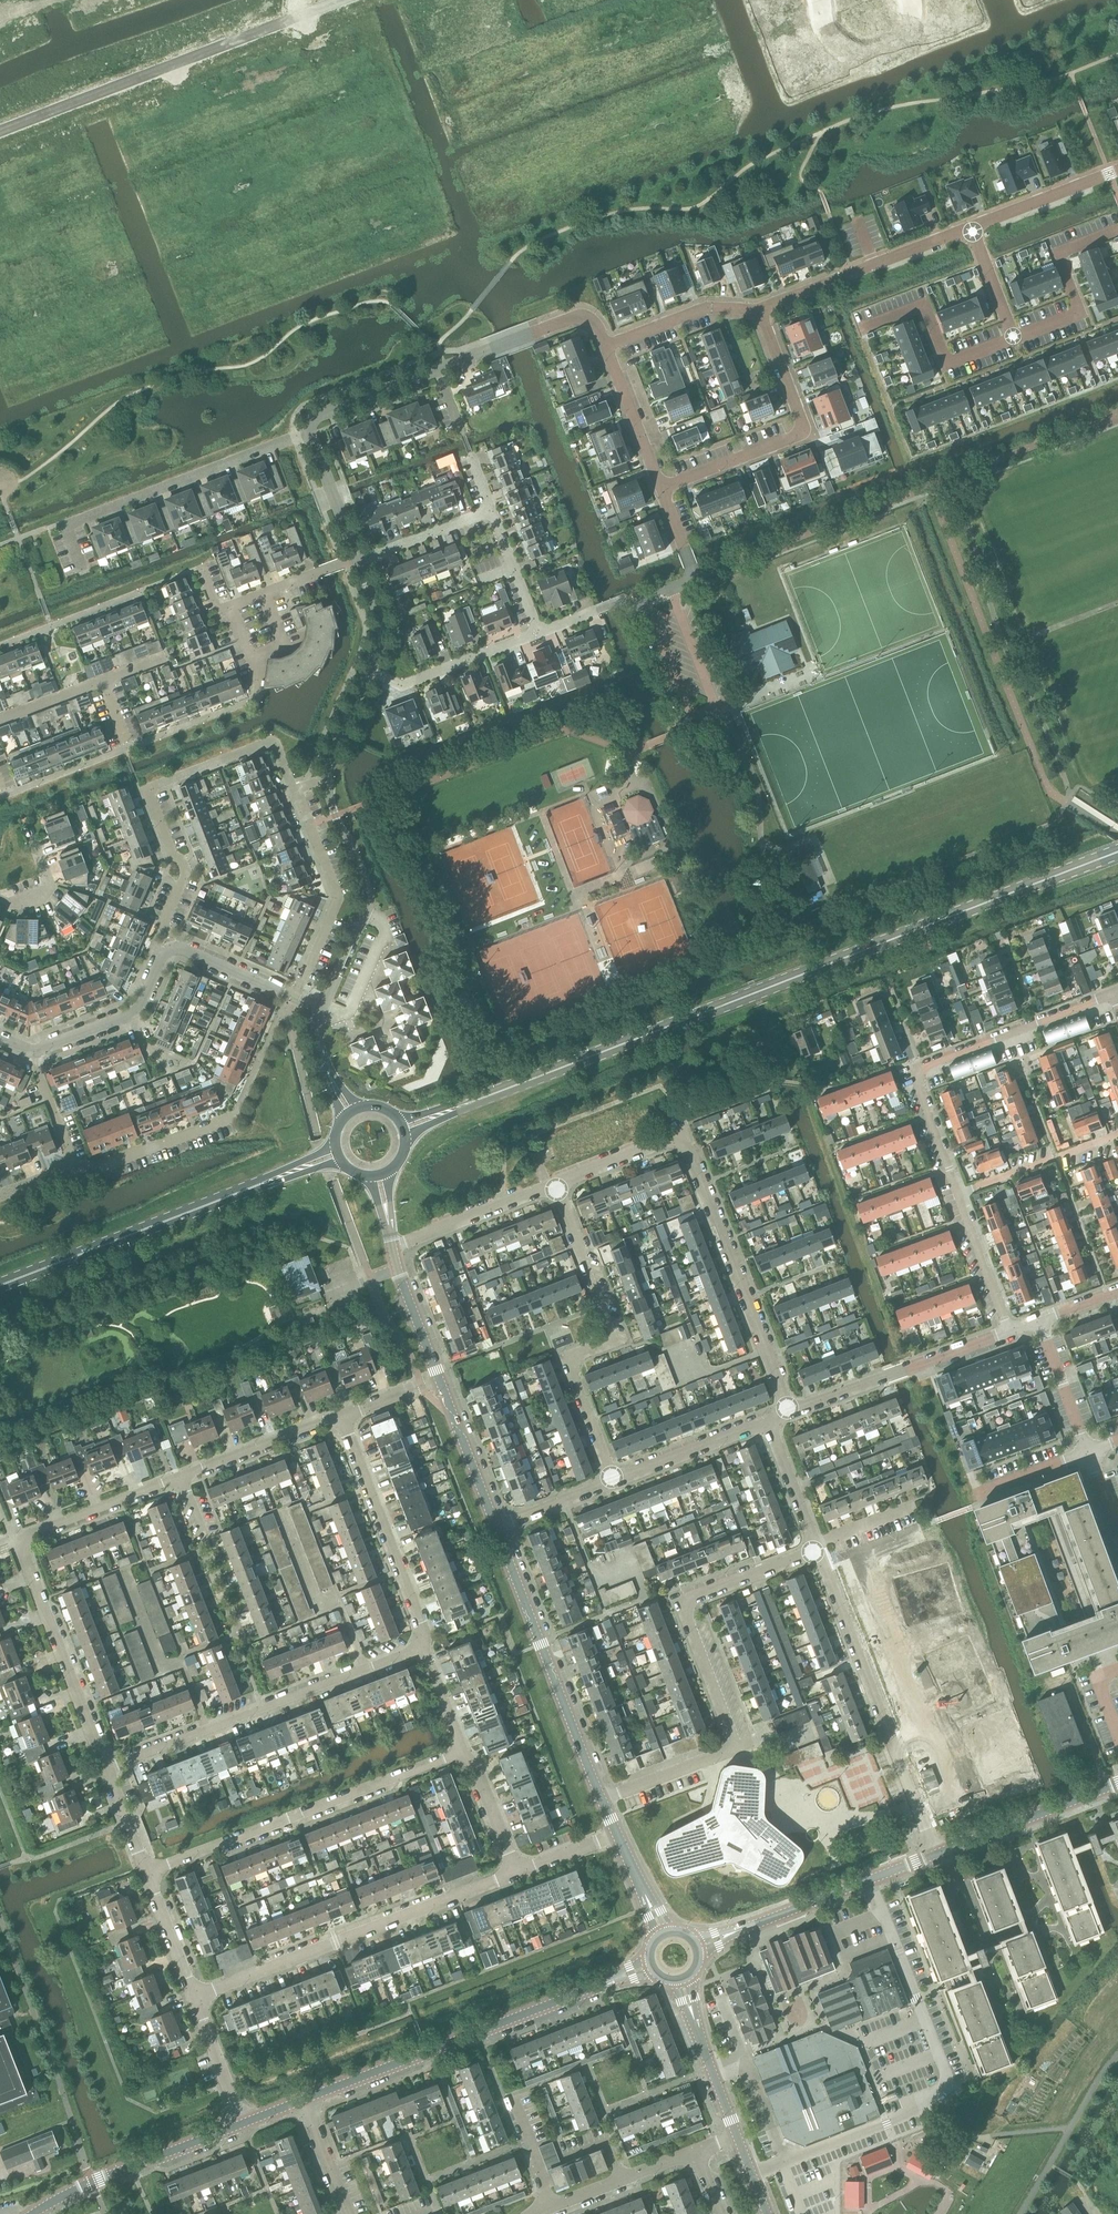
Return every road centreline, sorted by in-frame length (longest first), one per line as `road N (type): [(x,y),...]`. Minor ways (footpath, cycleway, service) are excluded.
road 1 (primary): [(462,1105),(1117,852)]
road 2 (residential): [(602,1800),(738,1749),(684,1604),(817,1550)]
road 3 (residential): [(752,2174),(932,2105),(949,2083),(871,1879)]
road 4 (residential): [(194,1995),(518,1872)]
road 5 (residential): [(106,1766),(425,1644)]
road 6 (residential): [(148,1874),(467,1753)]
road 7 (residential): [(1114,993),(917,1074),(958,1193)]
road 8 (residential): [(614,1481),(570,1361),(605,1345),(611,1331),(555,1184)]
road 9 (residential): [(304,2101),(616,1979)]
road 10 (residential): [(935,1854),(817,1550)]
road 11 (primary): [(0,1286),(292,1172)]
road 12 (residential): [(789,1413),(681,1140)]
road 13 (tertiary): [(602,1800),(496,1528)]
road 14 (residential): [(759,308),(801,431),(661,489)]
road 15 (residential): [(65,526),(312,433)]
road 16 (residential): [(323,1011),(370,895),(328,779)]
road 17 (residential): [(425,1644),(424,1621),(344,1417)]
road 18 (residential): [(106,1766),(23,1542)]
road 19 (residential): [(789,1413),(1010,1332)]
road 20 (residential): [(759,308),(972,227)]
road 21 (residential): [(34,2213),(92,2182),(244,2126)]
road 22 (residential): [(294,998),(338,899),(294,791)]
road 23 (tertiary): [(935,1854),(1117,1784)]
road 24 (residential): [(1013,337),(947,360),(923,307),(862,330)]
road 25 (residential): [(1013,337),(1080,310),(1062,254),(1117,230)]
road 26 (residential): [(439,370),(577,318),(599,329),(606,346)]
road 27 (residential): [(294,791),(274,742),(148,790)]
road 28 (residential): [(172,948),(137,1012),(31,1053)]
road 29 (unclassified): [(172,65),(0,131)]
road 30 (residential): [(369,672),(400,686),(539,633)]
road 31 (residential): [(178,1481),(344,1417)]
road 32 (residential): [(238,1110),(90,1171),(74,1167)]
road 33 (residential): [(392,1246),(555,1184)]
road 34 (residential): [(172,948),(163,925),(186,873),(148,790)]
road 35 (residential): [(958,1193),(1117,1134)]
road 36 (residential): [(23,1542),(178,1481)]
road 37 (residential): [(464,135),(533,90),(609,54)]
road 38 (residential): [(614,1481),(767,1422)]
road 39 (residential): [(606,346),(706,309),(759,308)]
road 40 (tertiary): [(496,1528),(440,1380)]
road 41 (residential): [(819,0),(827,34),(855,53),(906,34),(914,0)]
road 42 (residential): [(972,227),(1117,171)]
road 43 (residential): [(606,346),(661,489)]
road 44 (residential): [(551,2207),(693,2152)]
road 45 (residential): [(958,1193),(1010,1332)]
road 46 (residential): [(661,489),(695,577),(645,597)]
road 47 (residential): [(312,433),(327,413),(439,370)]
road 48 (tertiary): [(440,1380),(392,1246)]
road 49 (residential): [(359,561),(492,511)]
road 50 (residential): [(1039,1321),(1088,1453)]
road 51 (residential): [(244,2126),(194,1995)]
road 52 (tertiary): [(743,1929),(871,1879)]
road 53 (residential): [(464,135),(451,87),(450,0)]
road 54 (unclassified): [(299,16),(172,65)]
road 55 (residential): [(230,607),(357,558)]
road 56 (residential): [(555,1184),(681,1140)]
road 57 (residential): [(357,558),(312,433)]
road 58 (residential): [(294,998),(172,948)]
road 59 (residential): [(539,633),(492,511)]
road 60 (residential): [(814,1543),(767,1422)]
road 61 (residential): [(518,1872),(467,1753)]
road 62 (residential): [(194,1995),(148,1874)]
road 63 (residential): [(496,1528),(614,1481)]
road 64 (residential): [(74,1167),(31,1053)]
road 65 (residential): [(737,2136),(695,2022)]
road 66 (residential): [(975,1495),(1088,1453)]
road 67 (residential): [(348,2213),(304,2101)]

